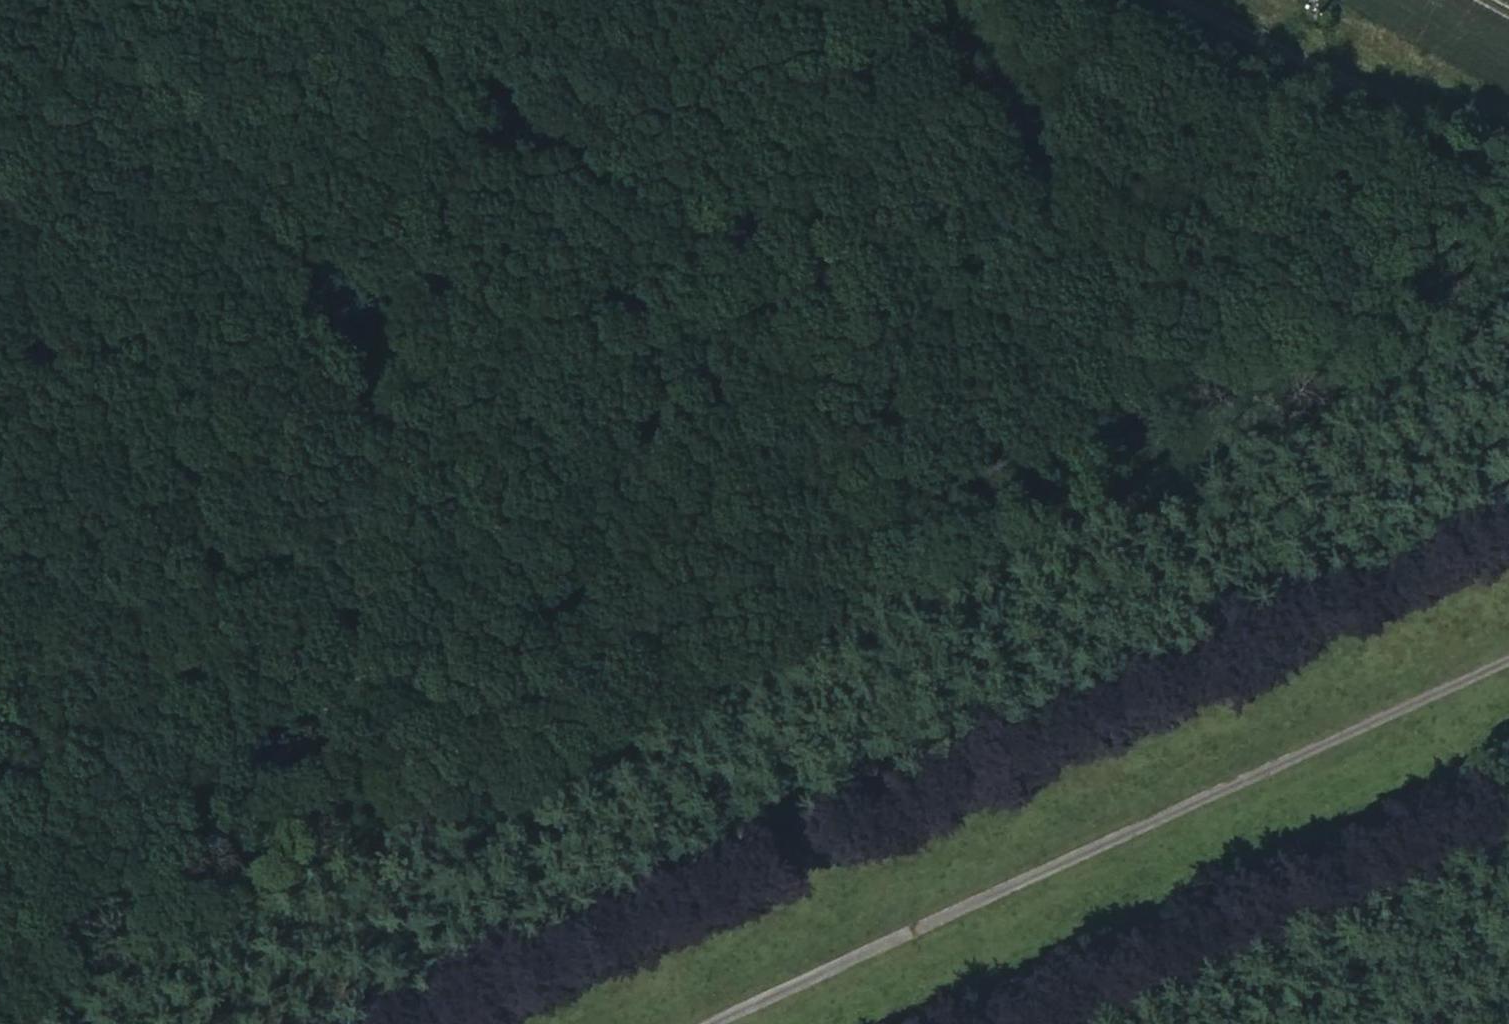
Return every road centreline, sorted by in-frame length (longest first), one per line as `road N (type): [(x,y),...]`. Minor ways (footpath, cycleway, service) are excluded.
road 1 (track): [(1508,651),(699,1023)]
road 2 (track): [(1508,157),(1185,0)]

